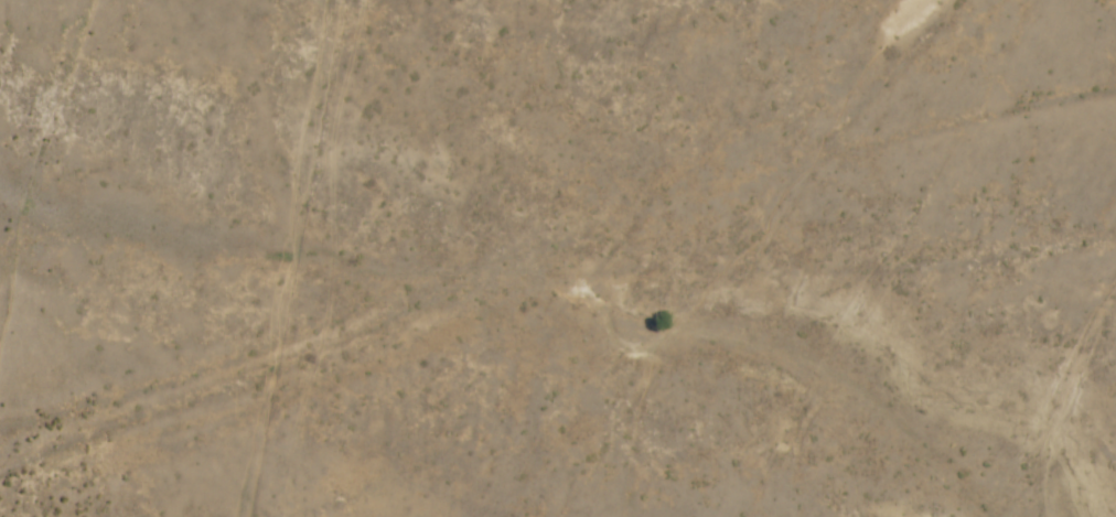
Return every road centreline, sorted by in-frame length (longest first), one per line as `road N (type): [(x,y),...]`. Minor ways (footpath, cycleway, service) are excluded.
road 1 (track): [(978,0),(926,62),(816,154),(616,255),(380,351),(0,484)]
road 2 (track): [(416,335),(790,279),(926,284),(1115,264)]
road 3 (residential): [(1115,390),(1055,516)]

